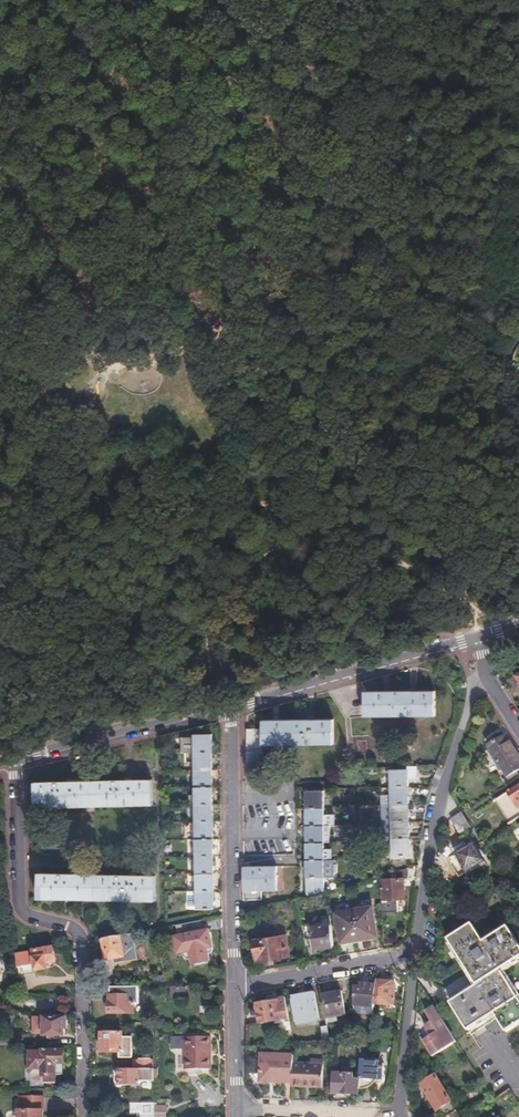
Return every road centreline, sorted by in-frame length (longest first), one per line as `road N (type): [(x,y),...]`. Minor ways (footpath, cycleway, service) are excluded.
road 1 (residential): [(485,672),(430,851),(398,1114)]
road 2 (track): [(82,353),(115,366),(176,350),(281,291),(322,210),(316,83)]
road 3 (residential): [(15,762),(19,901),(32,917),(75,930),(82,941),(84,1116)]
road 4 (residential): [(236,986),(229,708)]
road 5 (residential): [(478,636),(229,708)]
road 6 (residential): [(229,708),(15,762)]
road 7 (track): [(323,516),(478,615),(487,633)]
road 8 (residential): [(238,1112),(398,1114)]
road 9 (residential): [(236,986),(373,962)]
road 10 (residential): [(238,1112),(236,986)]

